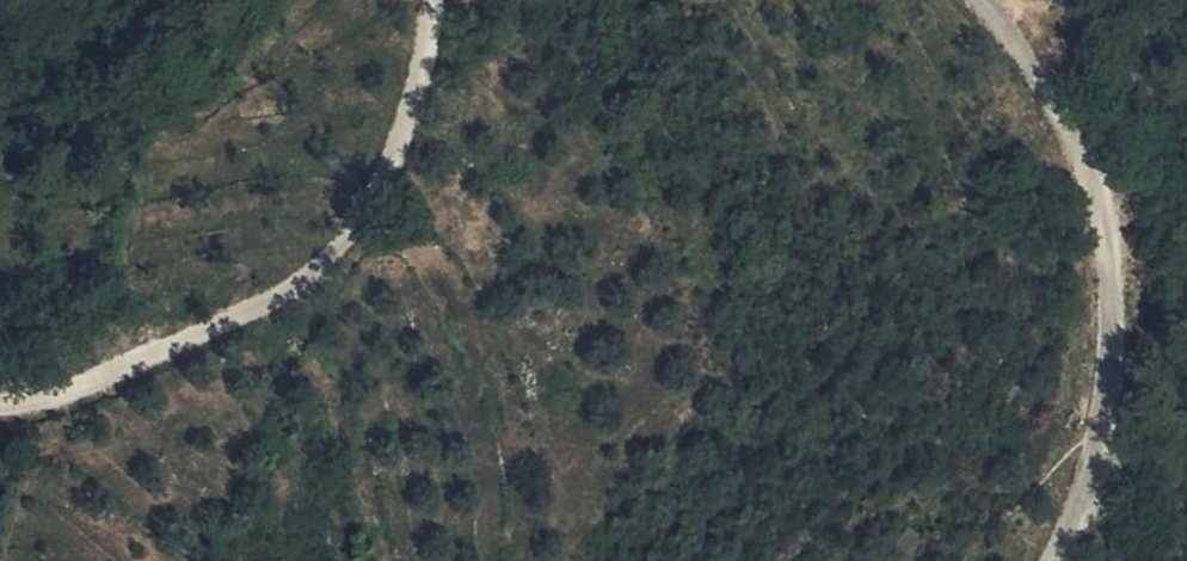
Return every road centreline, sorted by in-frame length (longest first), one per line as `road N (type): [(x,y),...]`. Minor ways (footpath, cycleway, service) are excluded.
road 1 (track): [(0,404),(53,399),(281,294),(370,209),(434,34),(437,0)]
road 2 (track): [(992,0),(1070,91),(1131,273),(1101,477),(1044,560)]

